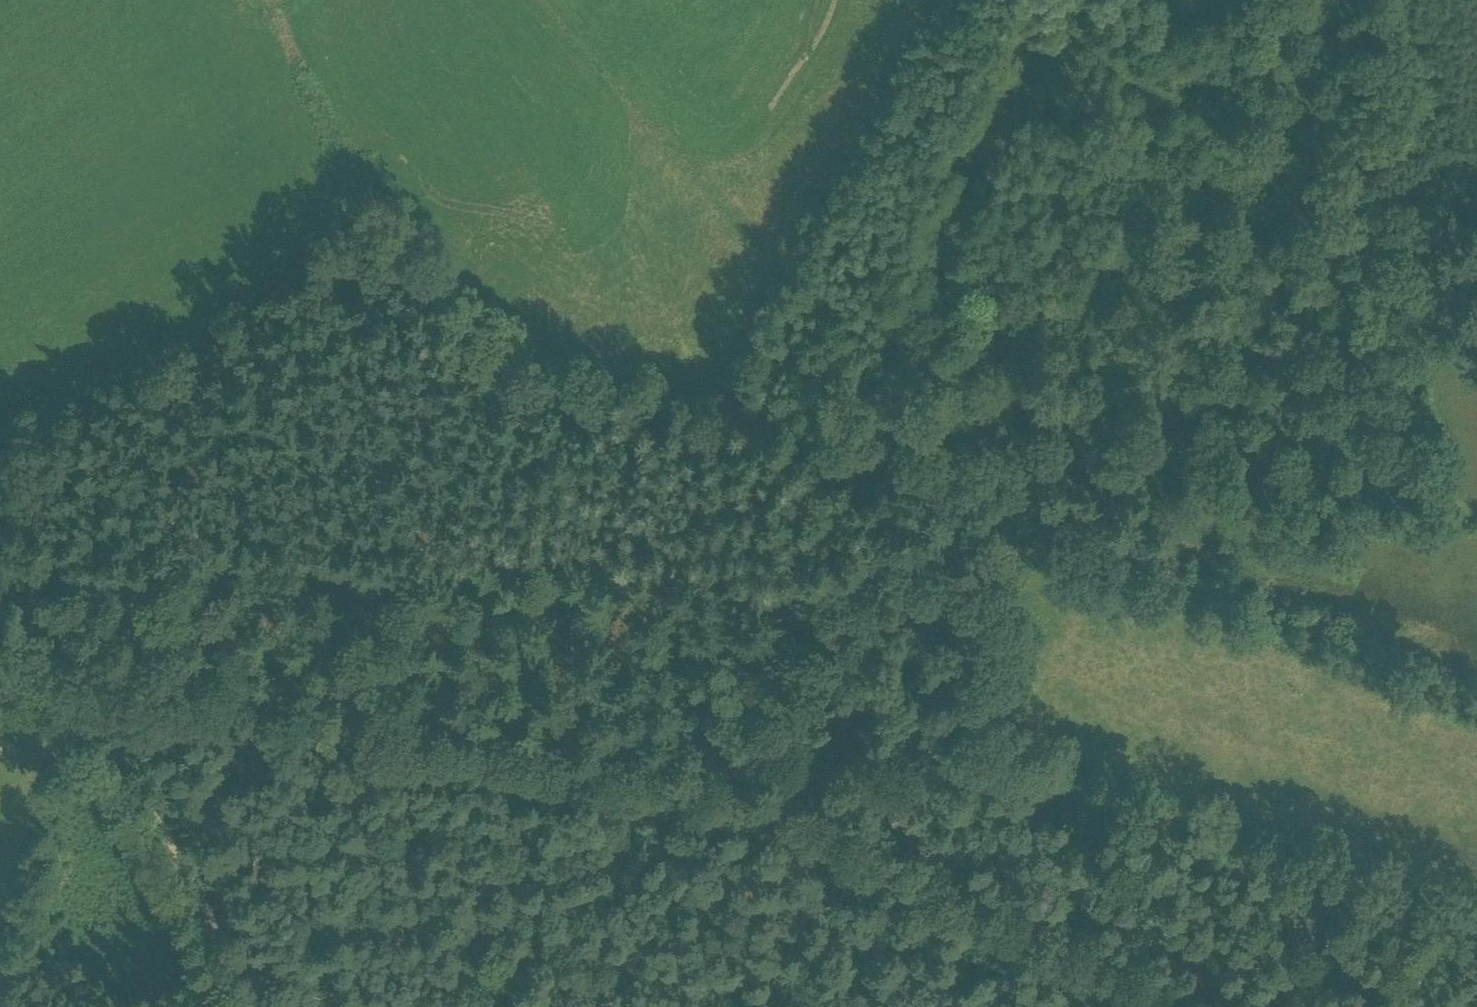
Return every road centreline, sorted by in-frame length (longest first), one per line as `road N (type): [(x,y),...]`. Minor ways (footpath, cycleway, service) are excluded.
road 1 (track): [(81,697),(167,695),(791,815),(1213,1006)]
road 2 (track): [(257,1006),(102,716),(81,697)]

